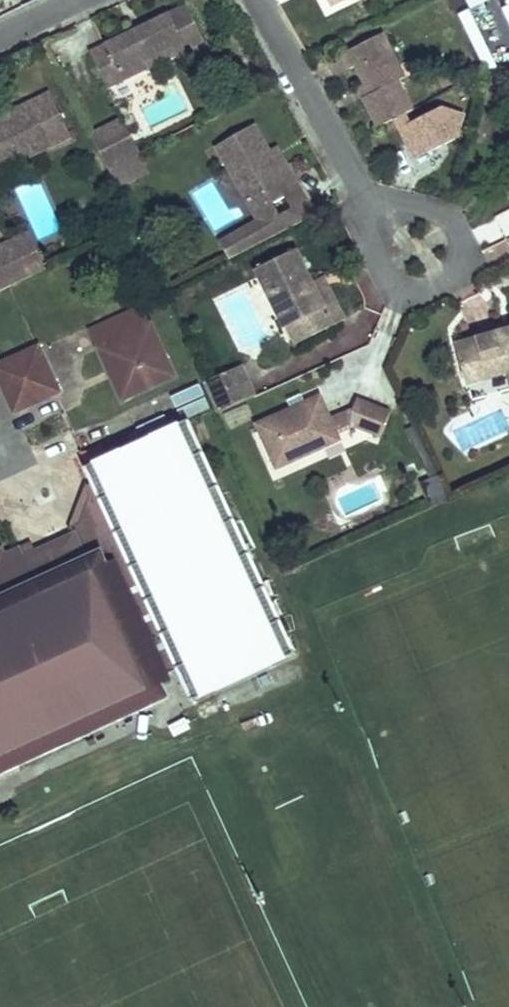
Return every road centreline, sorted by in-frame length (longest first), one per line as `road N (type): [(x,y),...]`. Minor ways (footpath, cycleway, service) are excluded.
road 1 (residential): [(355,181),(385,268),(402,288),(424,289),(451,277),(463,259),(441,212),(382,200)]
road 2 (residential): [(260,0),(355,181)]

